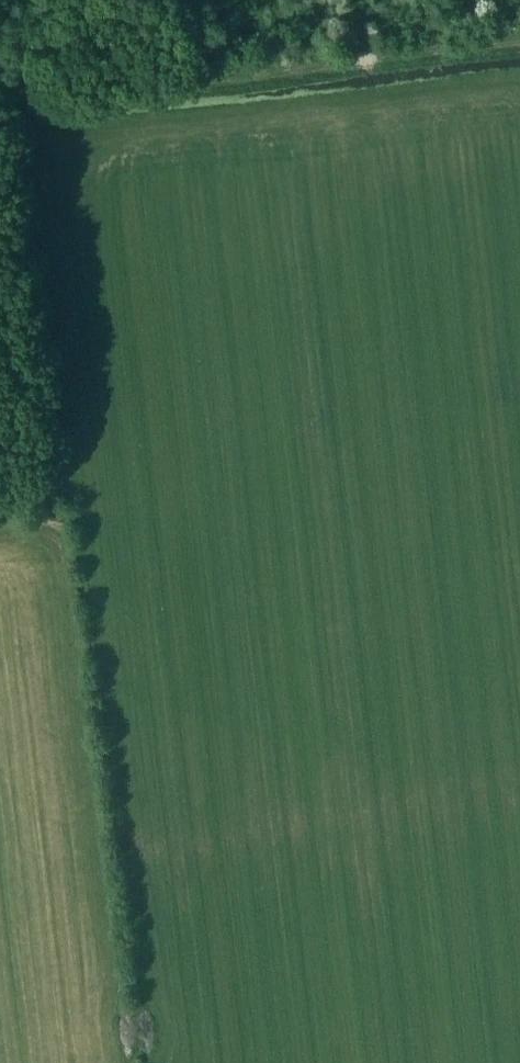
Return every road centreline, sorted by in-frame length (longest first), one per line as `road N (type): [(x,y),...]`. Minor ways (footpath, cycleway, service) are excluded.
road 1 (track): [(0,81),(7,91),(83,95),(519,43)]
road 2 (track): [(0,486),(40,471),(46,442),(7,91)]

